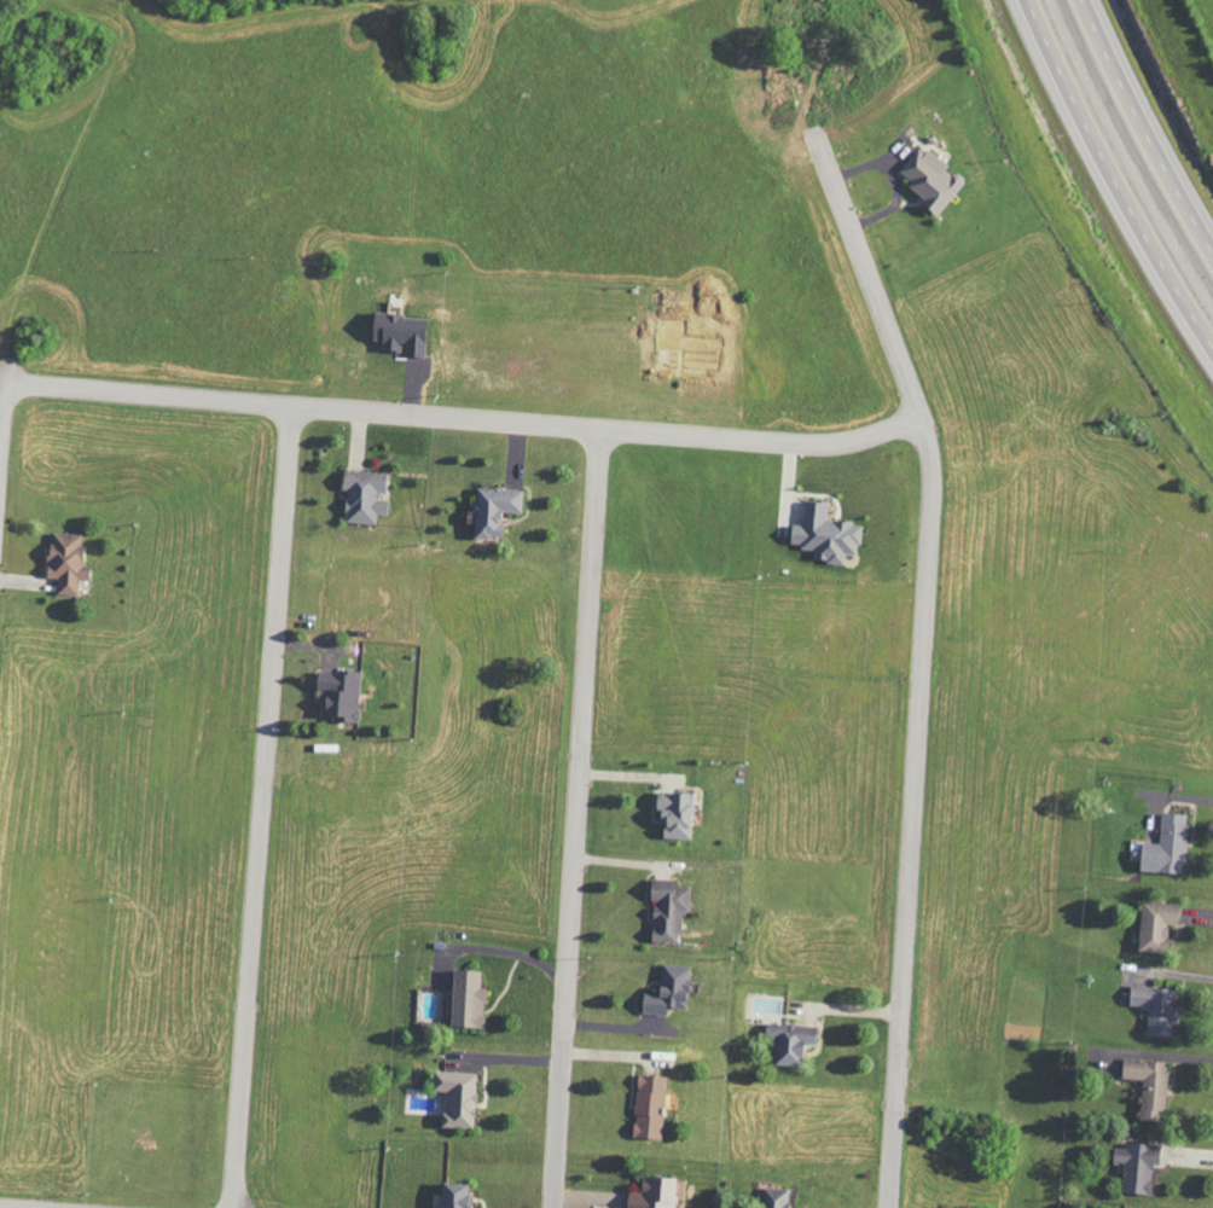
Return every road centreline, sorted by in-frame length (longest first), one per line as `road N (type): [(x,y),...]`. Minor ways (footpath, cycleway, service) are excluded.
road 1 (residential): [(886,1207),(930,449),(814,137)]
road 2 (residential): [(0,418),(2,385),(818,443),(917,414)]
road 3 (residential): [(230,1207),(290,407)]
road 4 (residential): [(552,1207),(599,431)]
road 5 (trunk): [(1030,0),(1112,172),(1212,343)]
road 6 (trunk): [(1212,242),(1087,0)]

